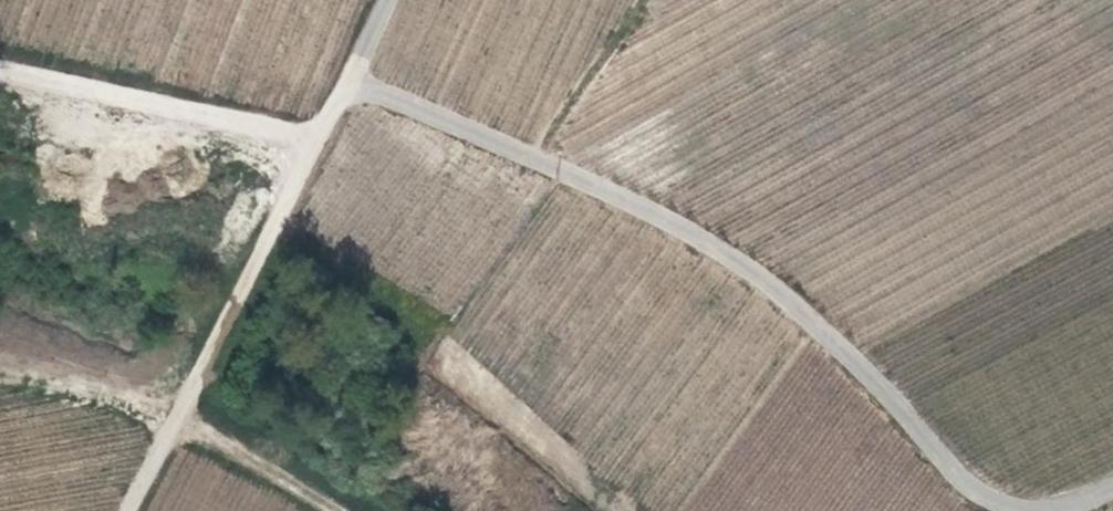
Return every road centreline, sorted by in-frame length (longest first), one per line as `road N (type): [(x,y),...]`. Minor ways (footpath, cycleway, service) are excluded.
road 1 (track): [(1112,488),(1063,507),(1001,505),(942,460),(833,339),(715,247),(346,79)]
road 2 (track): [(386,0),(130,510)]
road 3 (track): [(0,71),(313,143)]

